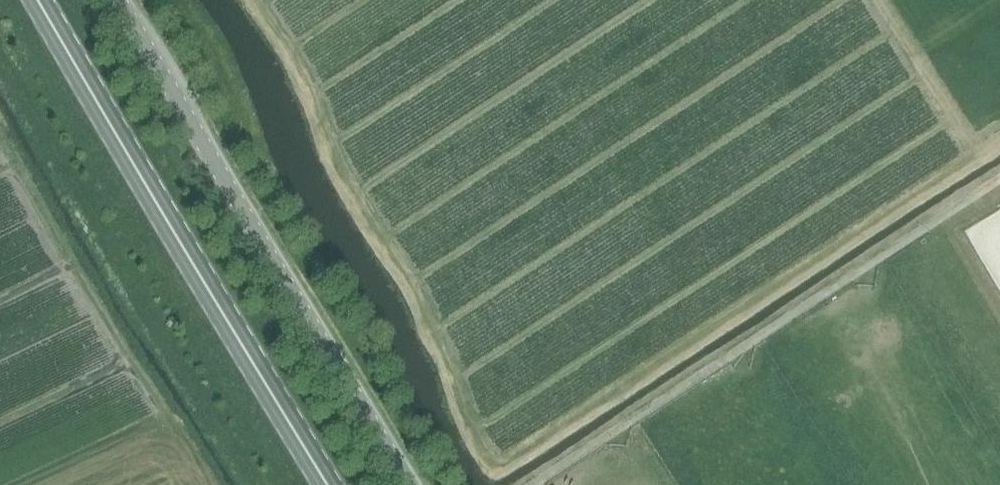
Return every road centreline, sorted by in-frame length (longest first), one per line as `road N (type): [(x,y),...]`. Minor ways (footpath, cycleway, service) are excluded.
road 1 (primary): [(330,484),(41,0)]
road 2 (unclassified): [(415,484),(126,0)]

